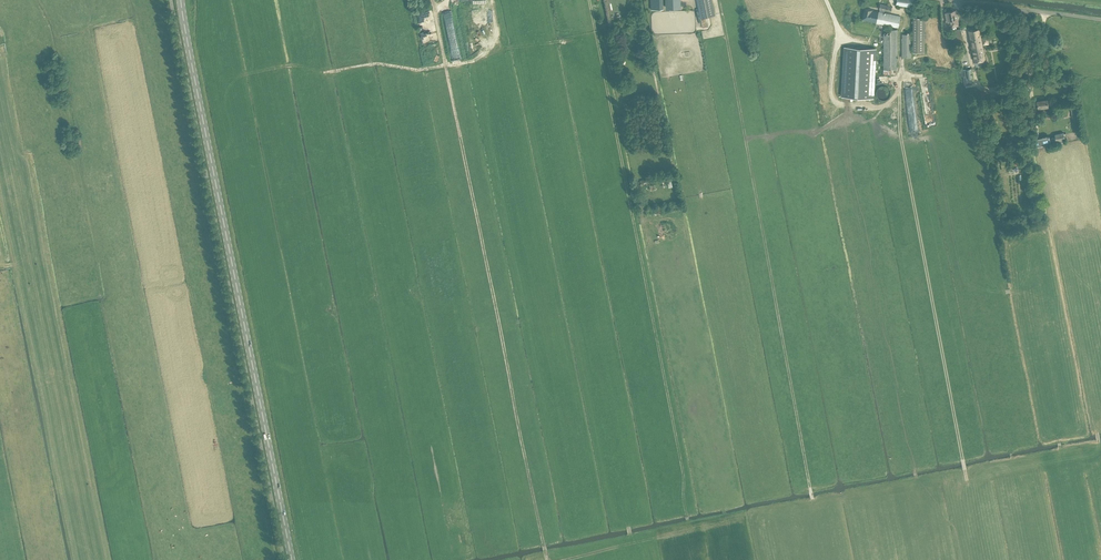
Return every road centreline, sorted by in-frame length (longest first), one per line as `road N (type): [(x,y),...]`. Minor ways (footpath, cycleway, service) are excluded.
road 1 (primary): [(292,559),(180,0)]
road 2 (track): [(687,515),(590,0)]
road 3 (track): [(813,500),(720,0)]
road 4 (track): [(544,545),(446,66)]
road 5 (track): [(245,74),(293,64),(417,69),(597,37)]
road 6 (unclassified): [(945,0),(1100,20)]

